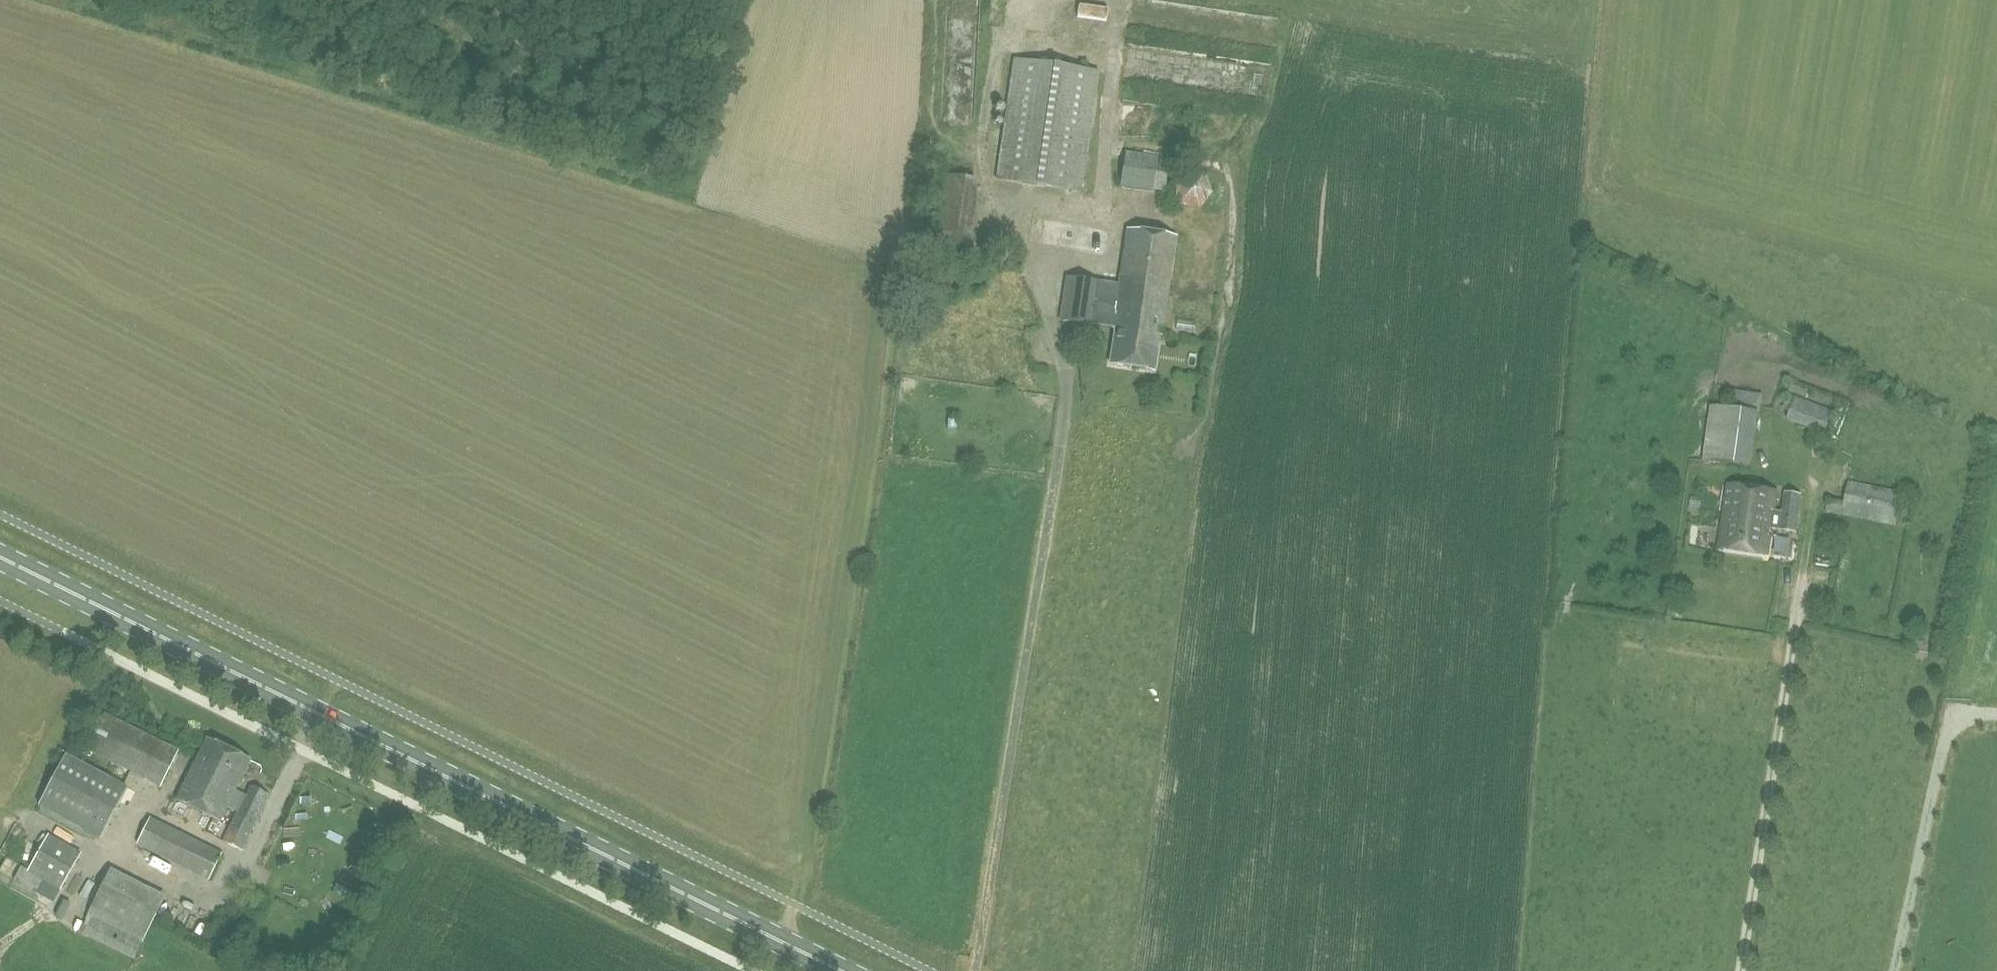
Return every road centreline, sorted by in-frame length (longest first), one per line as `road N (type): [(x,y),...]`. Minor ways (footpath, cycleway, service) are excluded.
road 1 (secondary): [(843,970),(0,555)]

